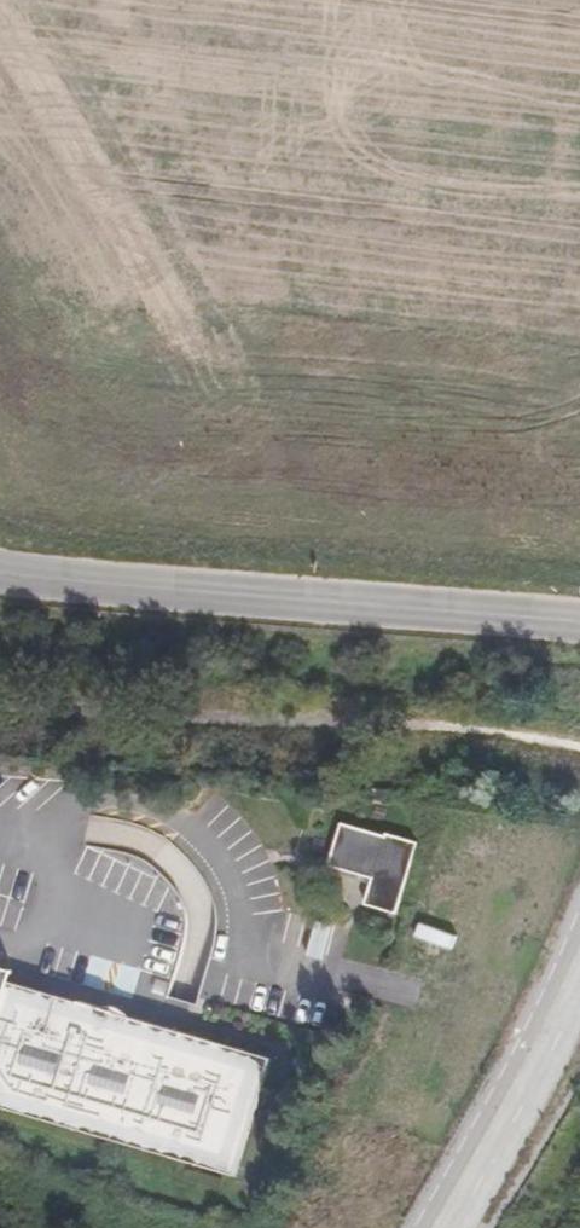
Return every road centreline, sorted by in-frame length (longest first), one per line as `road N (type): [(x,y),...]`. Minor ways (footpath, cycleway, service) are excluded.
road 1 (secondary): [(0,51),(123,155),(579,215)]
road 2 (track): [(579,482),(133,465),(0,439)]

